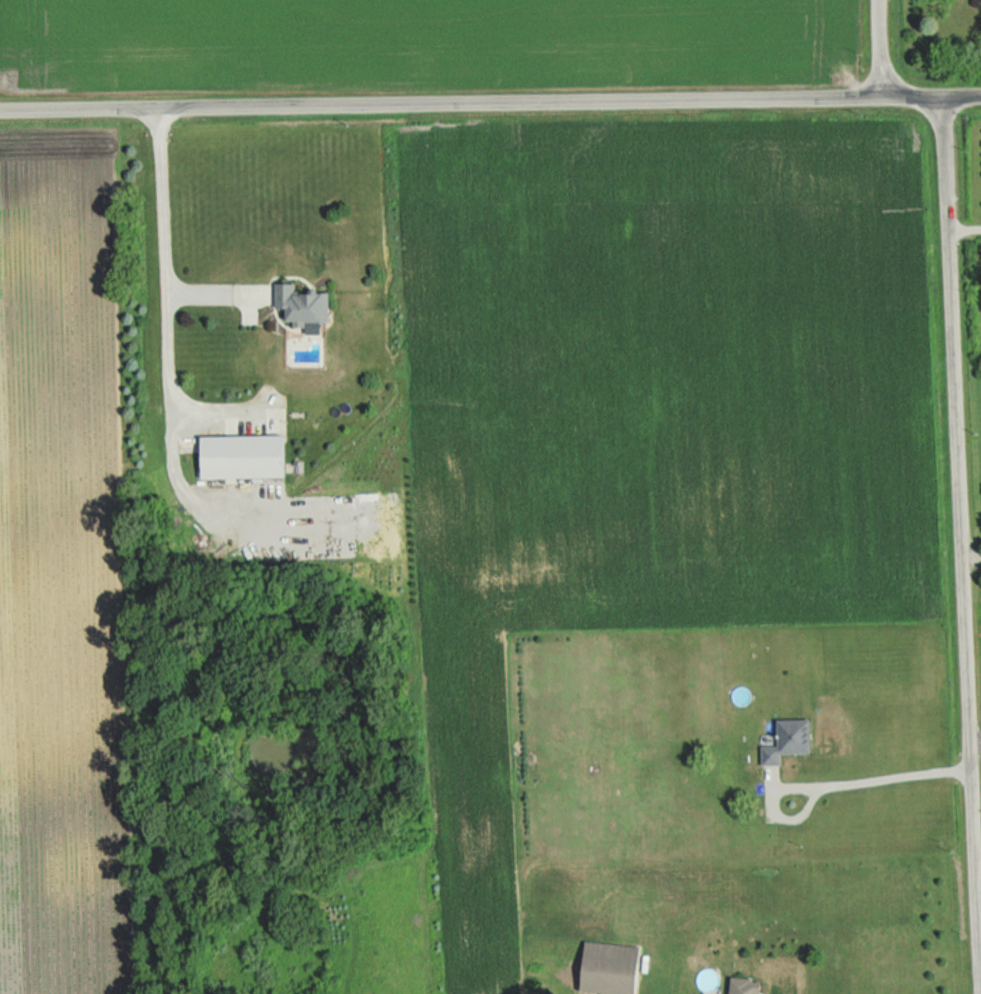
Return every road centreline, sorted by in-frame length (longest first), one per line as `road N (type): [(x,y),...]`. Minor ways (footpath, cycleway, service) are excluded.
road 1 (tertiary): [(0,110),(980,95)]
road 2 (residential): [(980,933),(942,96)]

